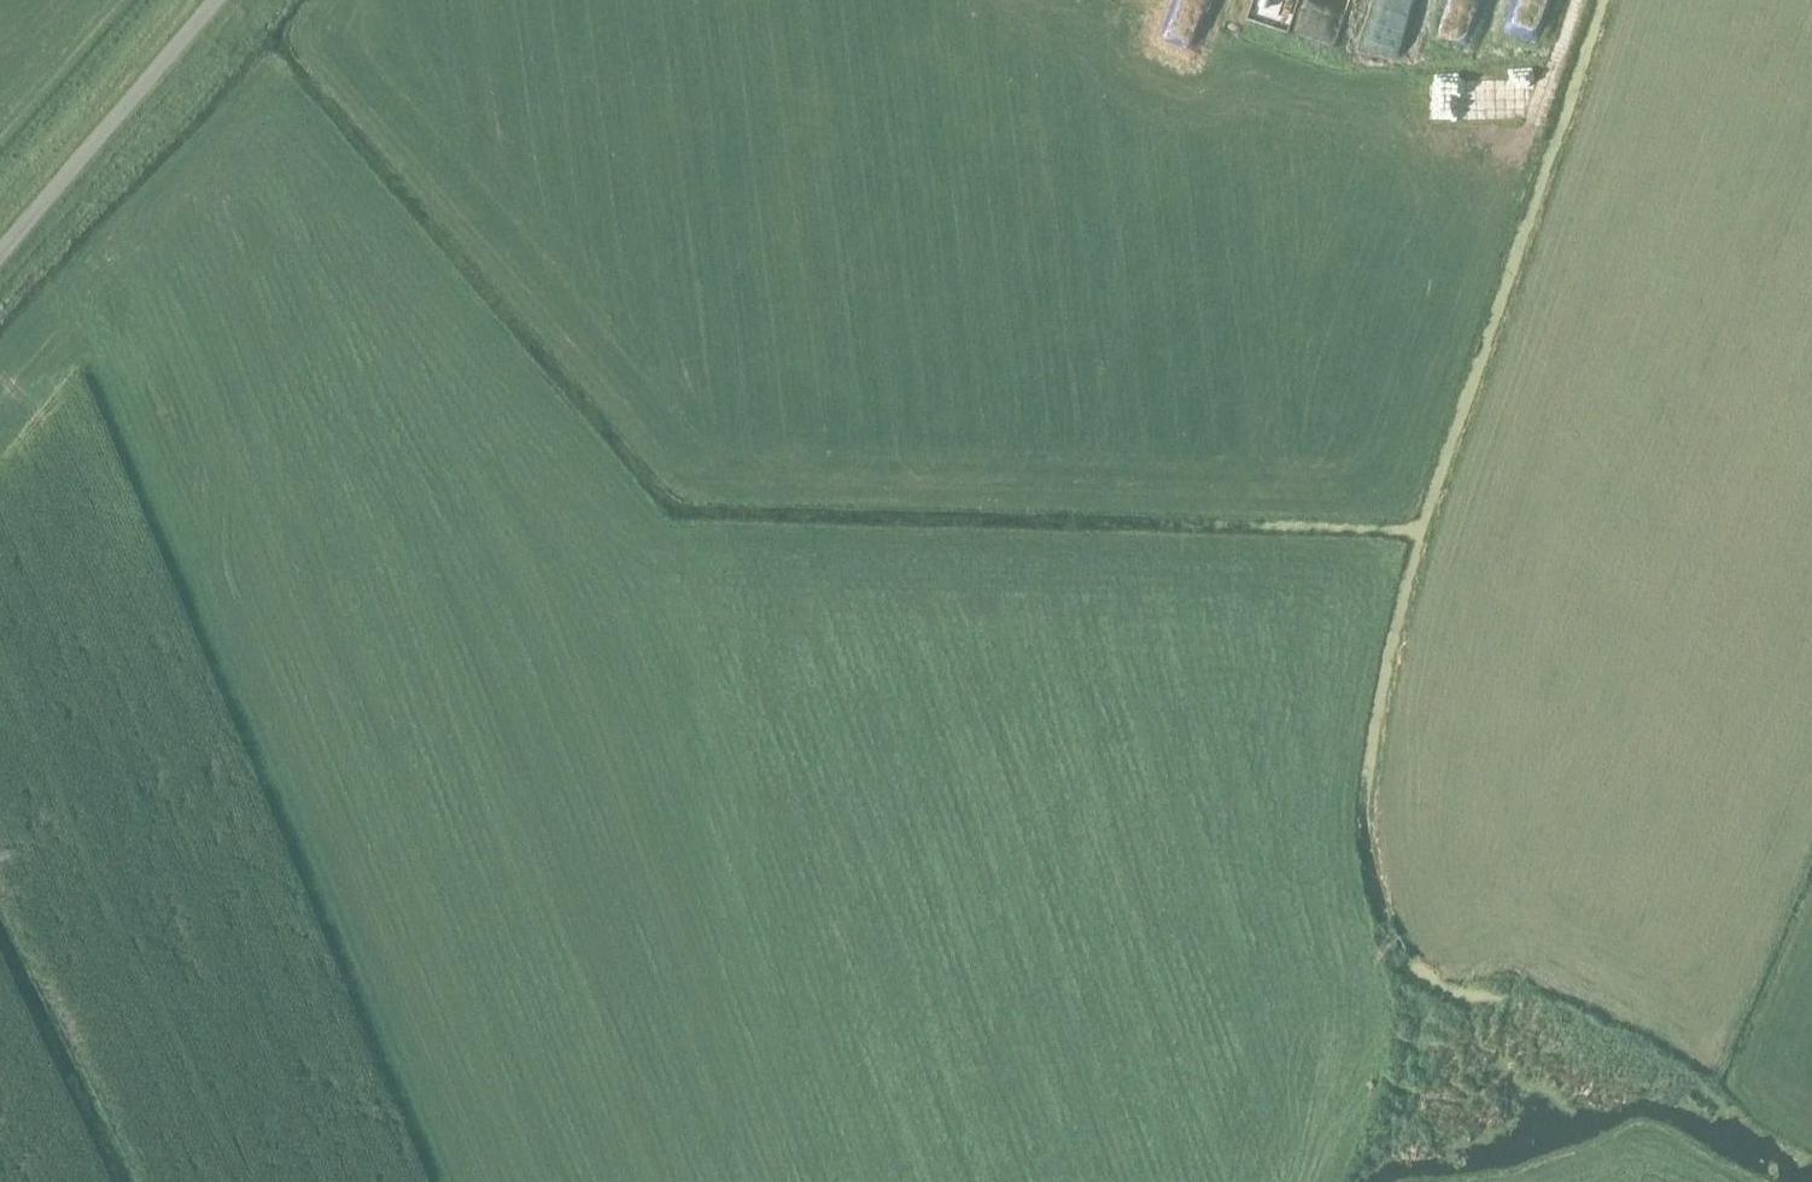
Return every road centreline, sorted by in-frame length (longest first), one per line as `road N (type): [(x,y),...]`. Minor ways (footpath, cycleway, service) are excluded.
road 1 (unclassified): [(0,256),(218,0)]

